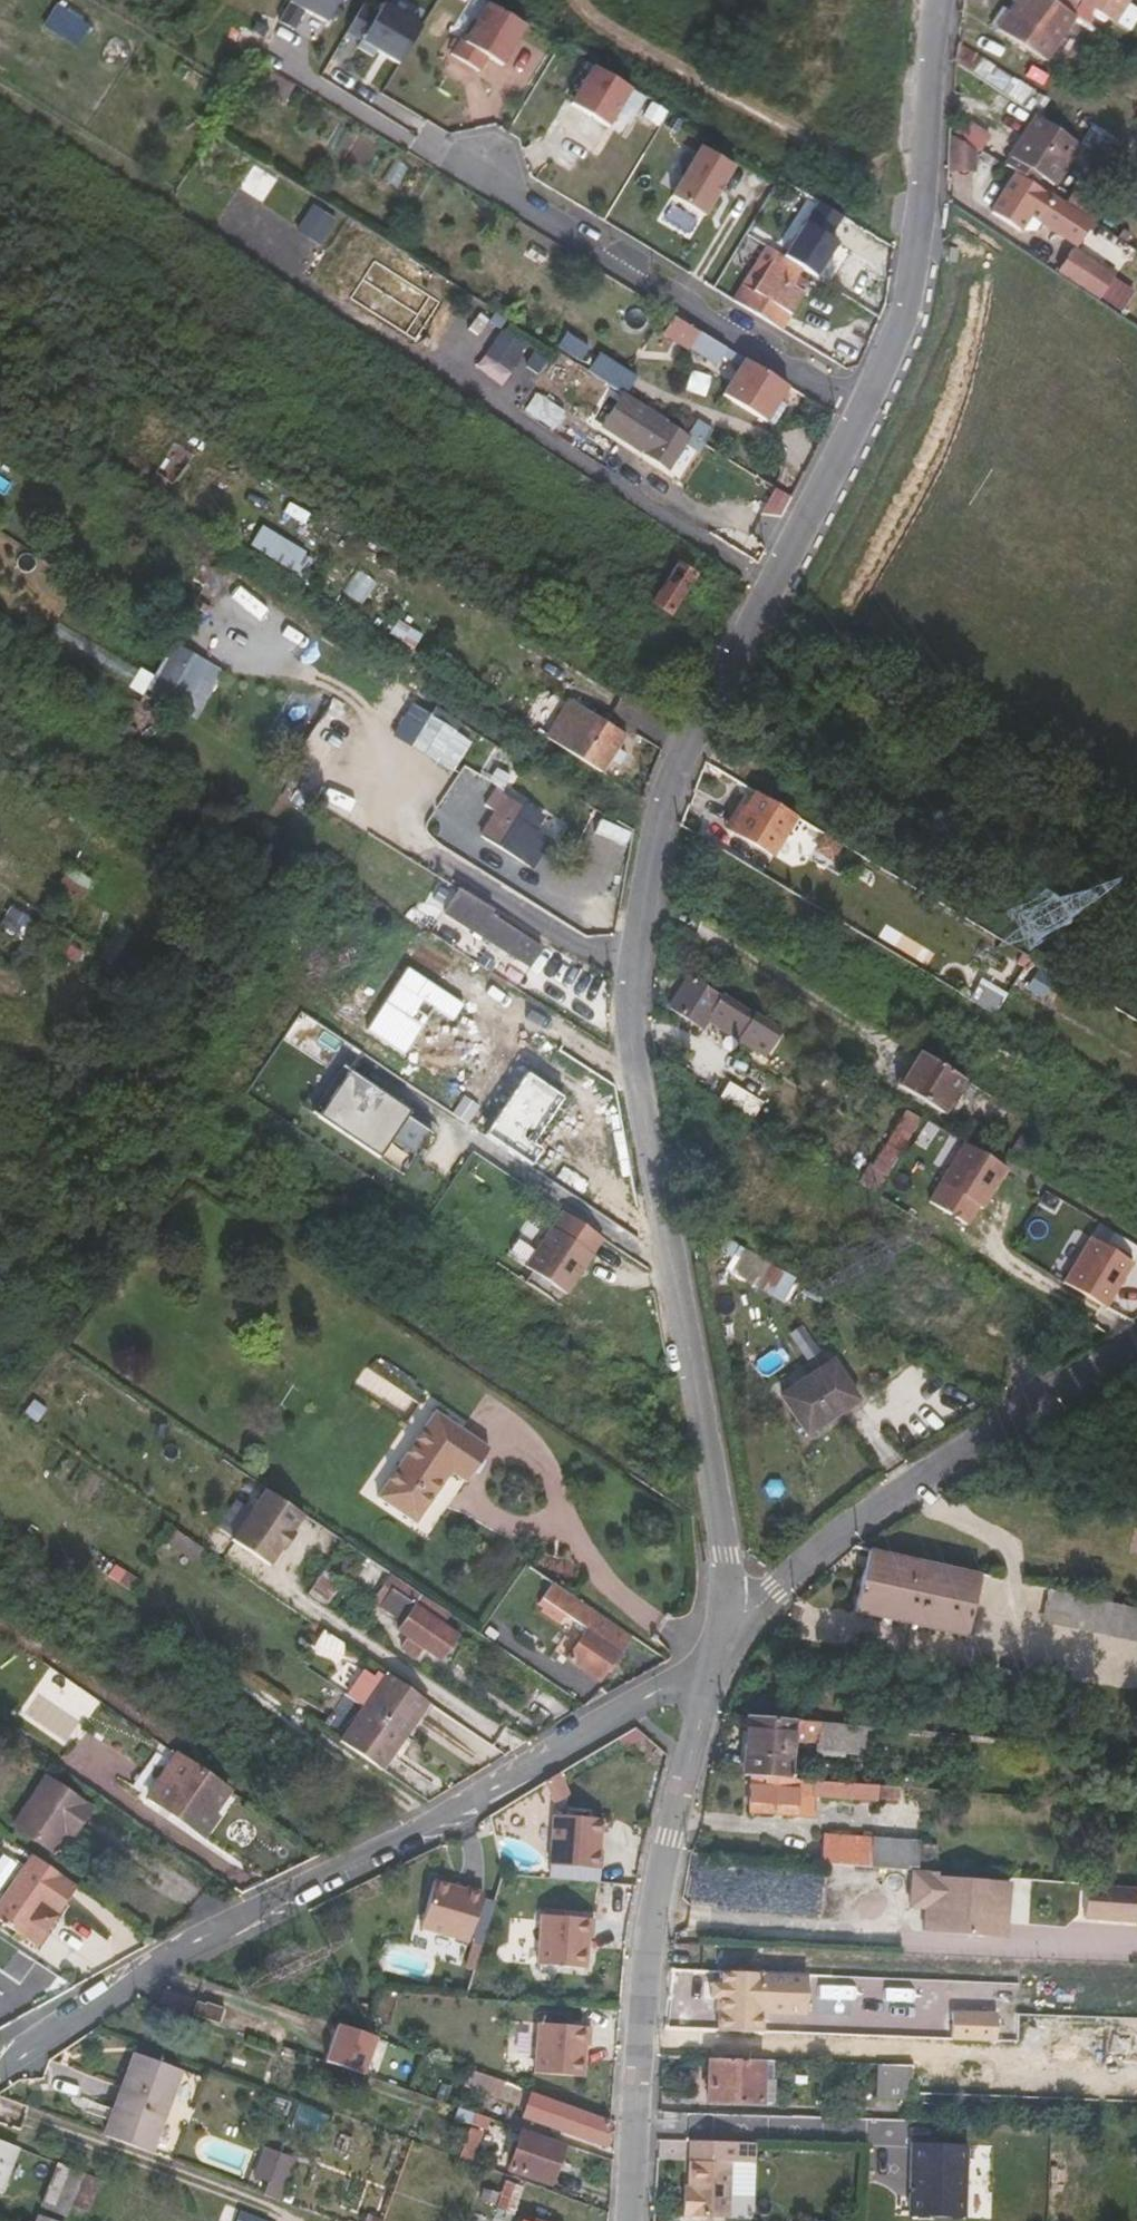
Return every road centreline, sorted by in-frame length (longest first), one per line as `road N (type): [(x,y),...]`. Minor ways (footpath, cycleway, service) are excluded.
road 1 (residential): [(866,396),(675,775),(657,823),(636,961),(635,1062),(726,1550),(726,1613),(716,1654)]
road 2 (residential): [(716,1654),(488,1789),(165,1959),(0,2068)]
road 3 (residential): [(716,1654),(647,1932),(635,2022),(629,2220)]
road 4 (residential): [(1136,1334),(852,1521),(769,1592),(716,1654)]
road 5 (residential): [(483,160),(529,204),(866,396)]
road 6 (residential): [(940,0),(906,308),(866,396)]

